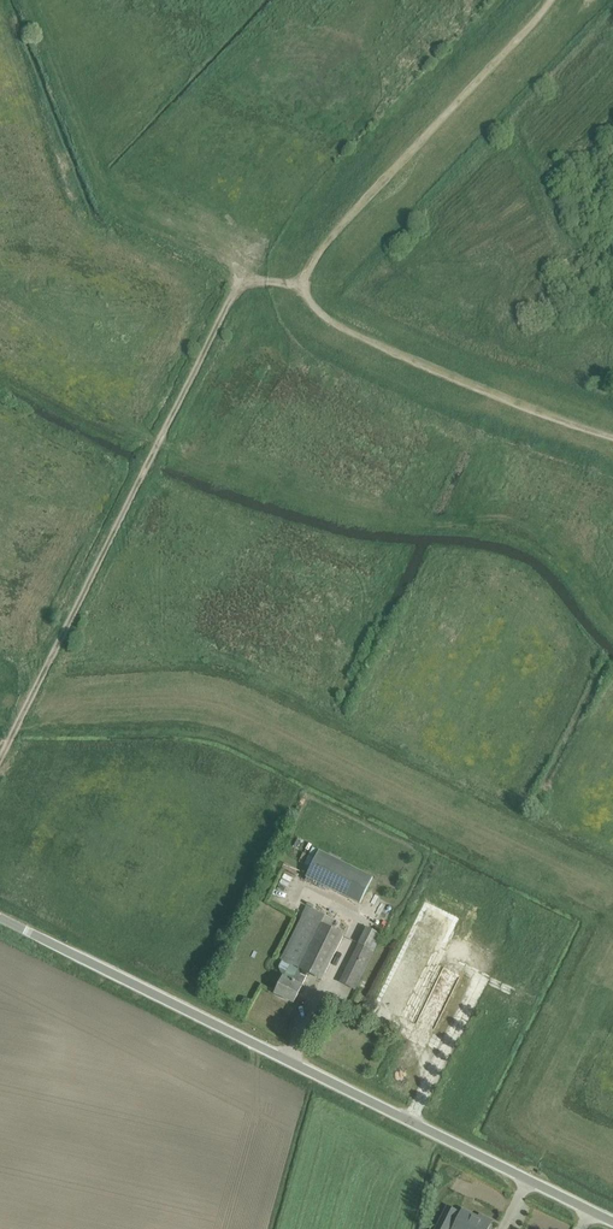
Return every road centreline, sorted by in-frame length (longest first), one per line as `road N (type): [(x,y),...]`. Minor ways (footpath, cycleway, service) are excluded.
road 1 (track): [(550,0),(322,249),(306,293),(332,323),(405,358),(612,437)]
road 2 (unclassified): [(612,1222),(0,918)]
road 3 (track): [(0,689),(29,701),(201,689),(612,892)]
road 4 (track): [(0,760),(232,296),(258,279),(306,287)]
road 5 (track): [(612,955),(551,1083),(548,1114),(612,1155)]

